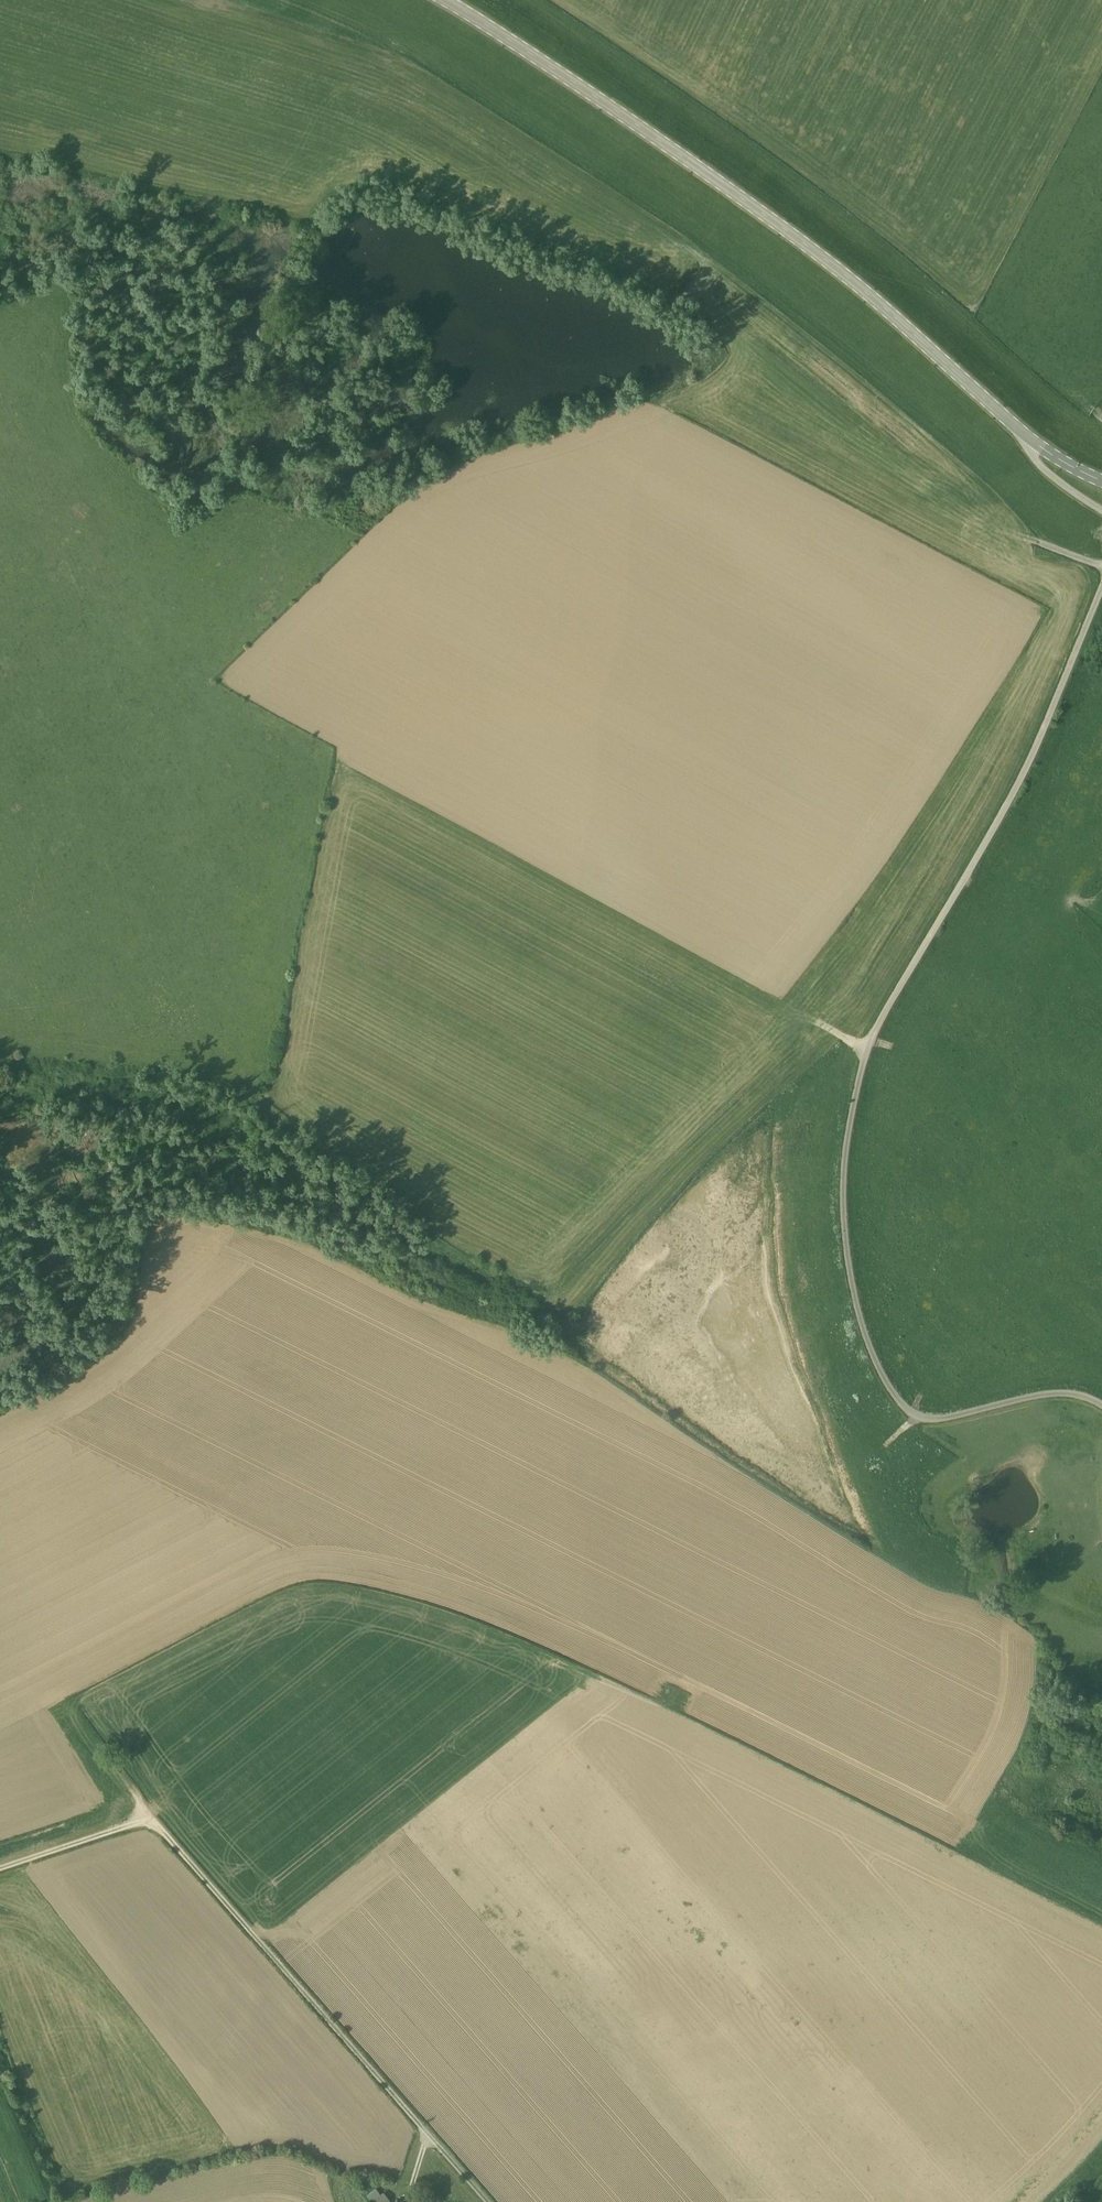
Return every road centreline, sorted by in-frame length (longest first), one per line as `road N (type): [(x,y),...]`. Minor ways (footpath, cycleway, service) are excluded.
road 1 (unclassified): [(1101,1403),(1057,1392),(931,1421),(903,1407),(873,1352),(853,1279),(847,1158),(866,1056),(1034,758),(1101,590)]
road 2 (tertiary): [(1033,442),(825,253),(449,0)]

